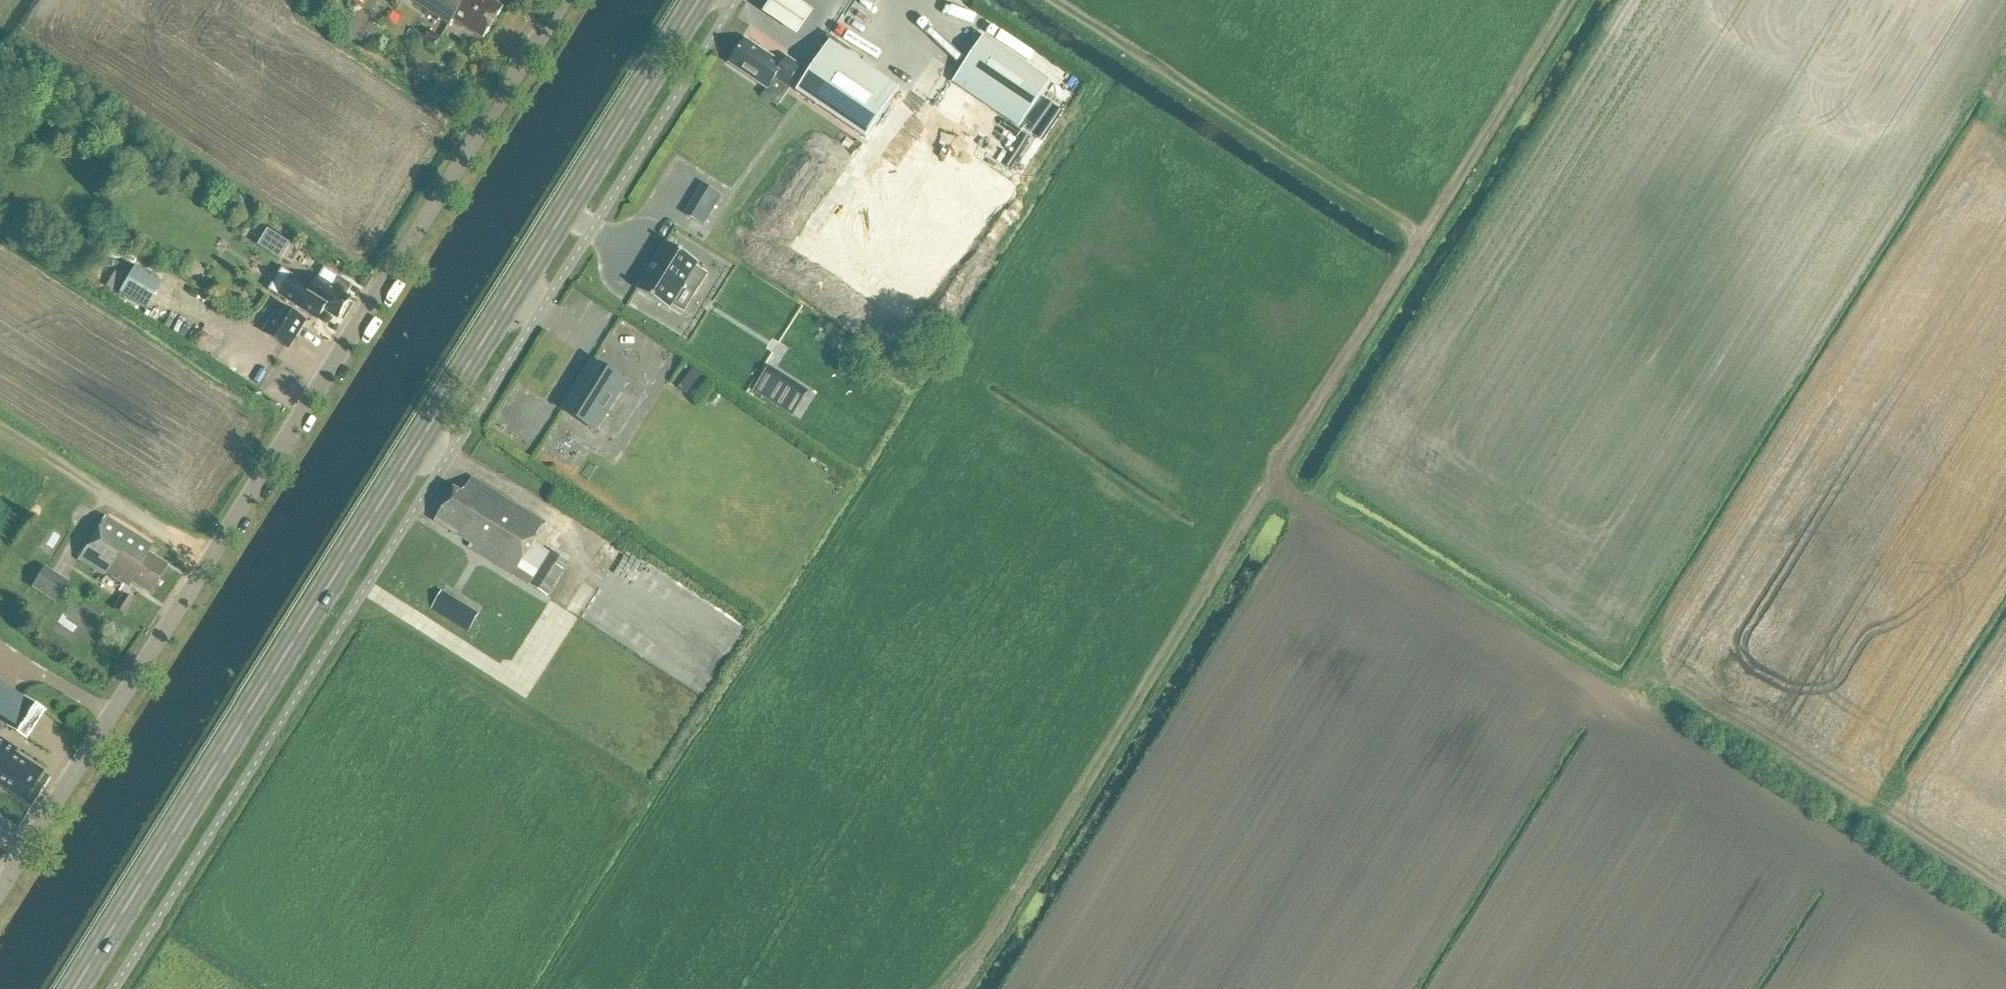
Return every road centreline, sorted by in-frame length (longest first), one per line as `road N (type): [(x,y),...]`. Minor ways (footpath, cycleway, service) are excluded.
road 1 (track): [(1052,0),(1421,238),(957,988)]
road 2 (primary): [(75,988),(699,0)]
road 3 (unclassified): [(0,890),(562,0)]
road 4 (track): [(1421,238),(1569,0)]
road 5 (track): [(209,560),(0,429)]

